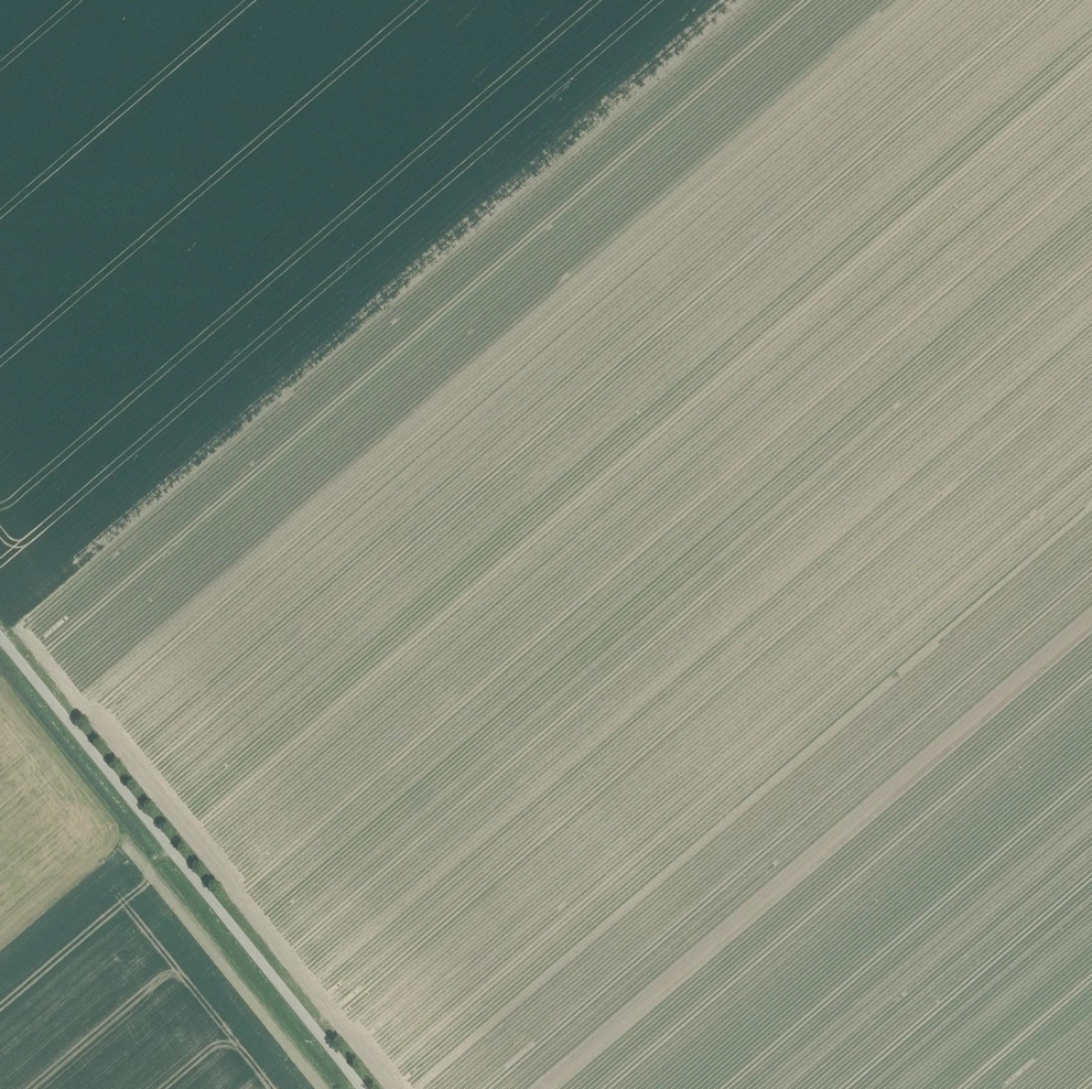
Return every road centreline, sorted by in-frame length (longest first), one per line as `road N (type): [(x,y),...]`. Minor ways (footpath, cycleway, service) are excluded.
road 1 (unclassified): [(362,1088),(0,637)]

